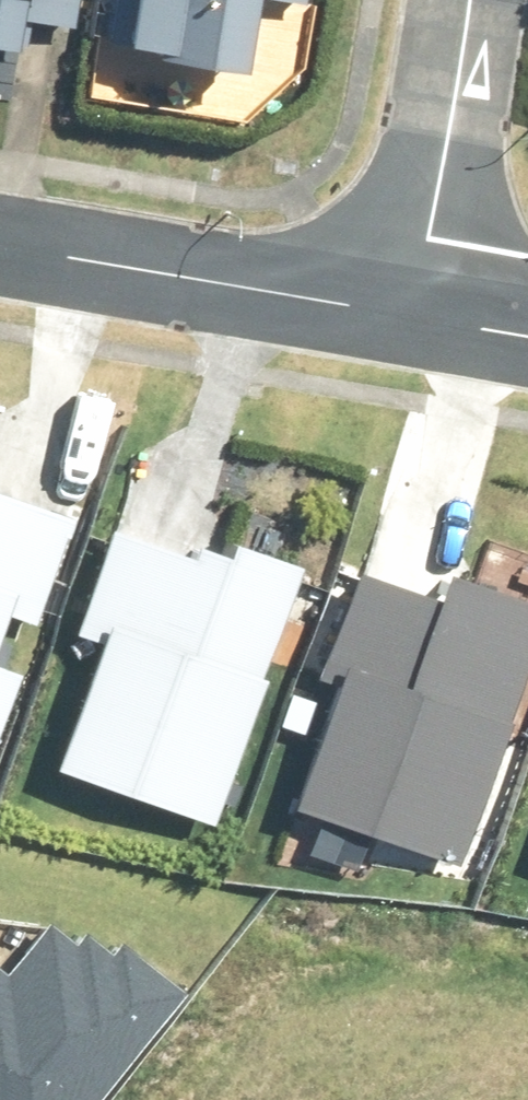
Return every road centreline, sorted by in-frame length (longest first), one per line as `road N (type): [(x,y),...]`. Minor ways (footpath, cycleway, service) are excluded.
road 1 (residential): [(411,317),(0,249)]
road 2 (residential): [(411,317),(462,0)]

